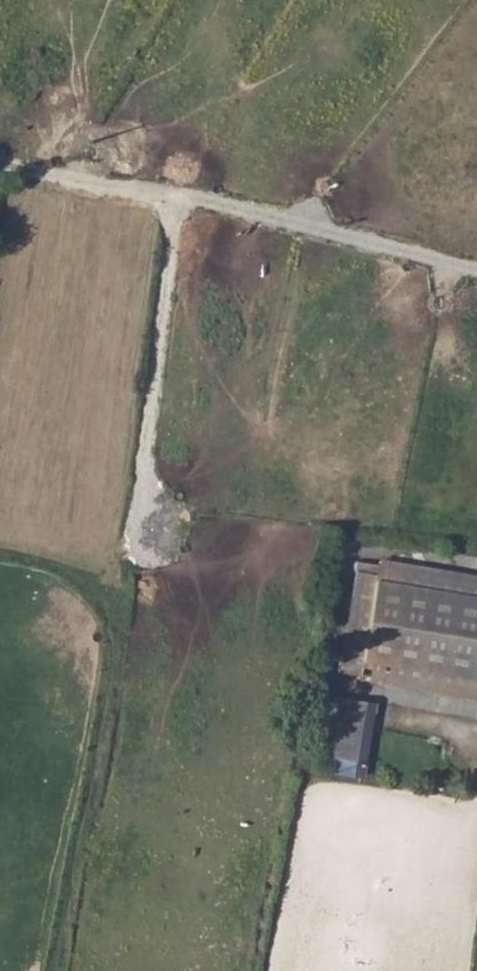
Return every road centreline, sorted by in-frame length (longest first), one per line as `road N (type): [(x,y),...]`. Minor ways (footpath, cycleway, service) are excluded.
road 1 (track): [(0,163),(197,198),(476,270)]
road 2 (track): [(0,554),(66,574),(113,643),(52,970)]

